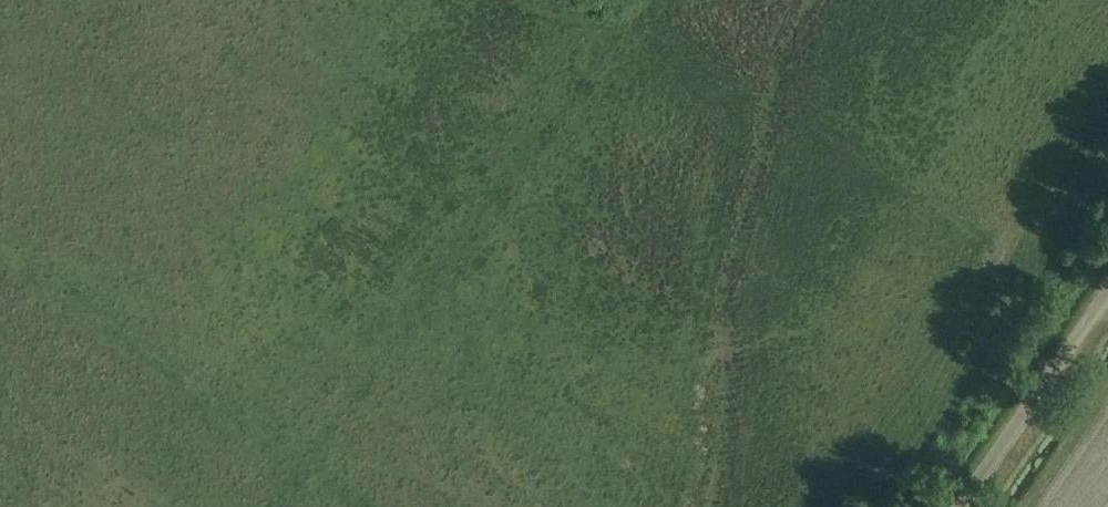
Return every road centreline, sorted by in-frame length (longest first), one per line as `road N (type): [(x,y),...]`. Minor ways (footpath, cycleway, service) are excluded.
road 1 (unclassified): [(961,506),(1107,293)]

